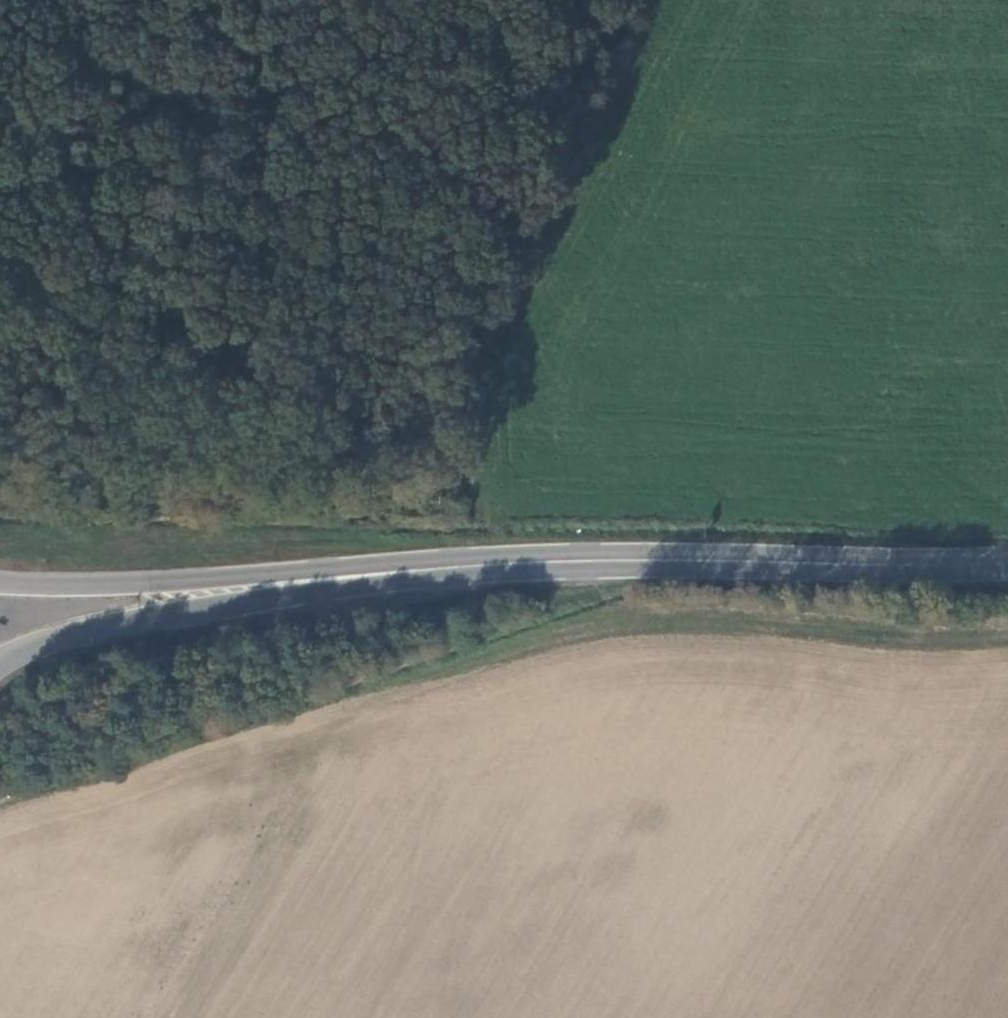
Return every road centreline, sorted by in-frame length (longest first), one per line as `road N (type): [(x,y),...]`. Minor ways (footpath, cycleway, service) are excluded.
road 1 (secondary): [(1007,564),(598,561),(366,576)]
road 2 (secondary): [(0,664),(92,631),(366,576)]
road 3 (secondary): [(366,576),(0,583)]

